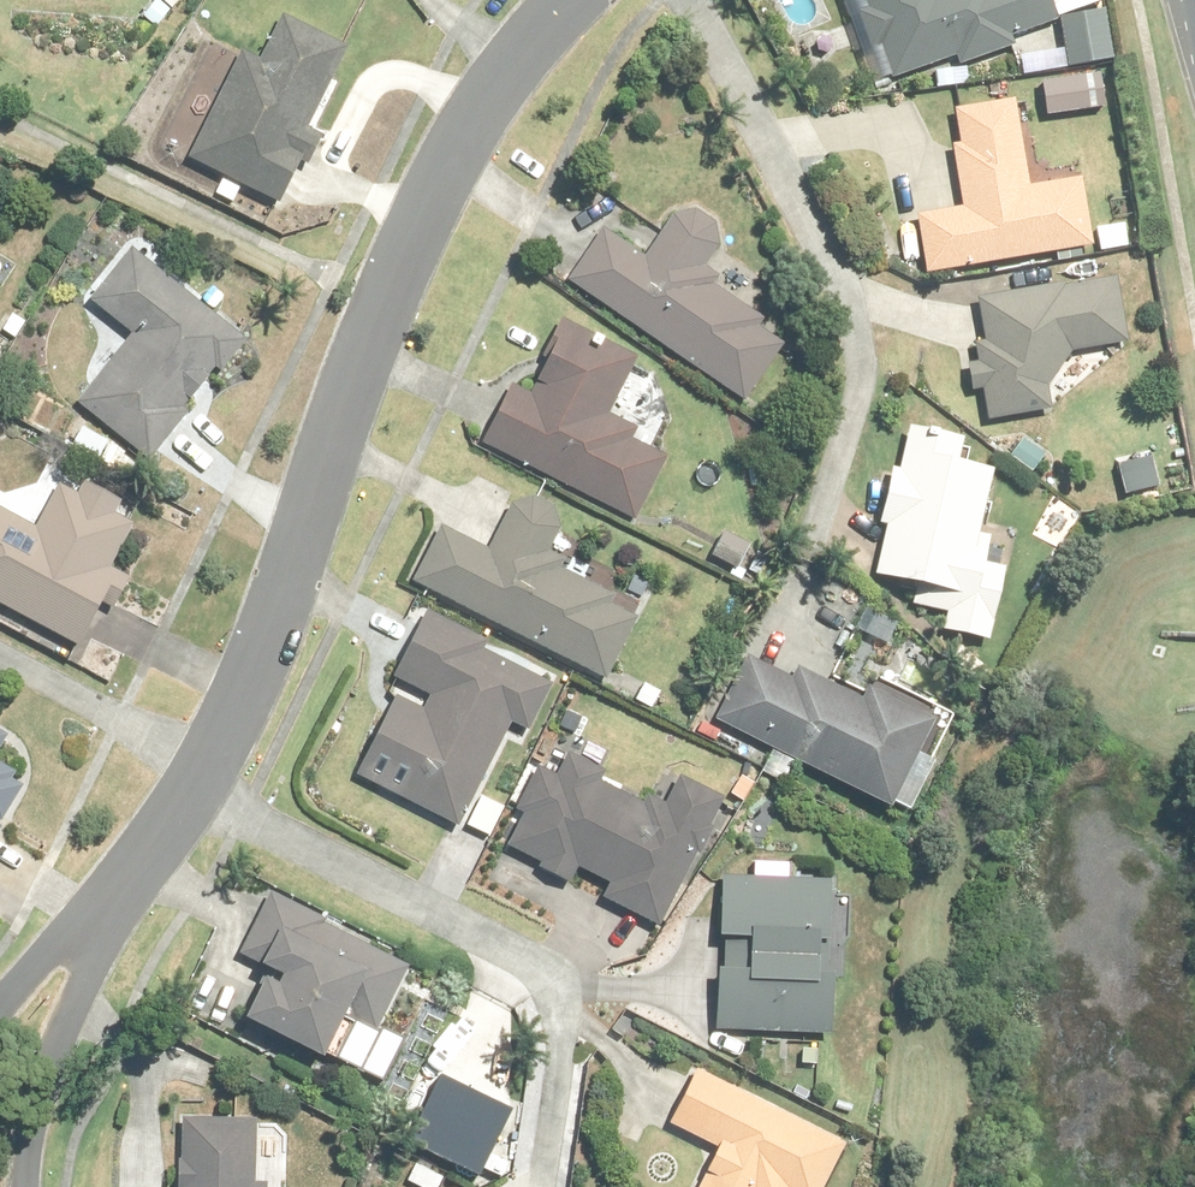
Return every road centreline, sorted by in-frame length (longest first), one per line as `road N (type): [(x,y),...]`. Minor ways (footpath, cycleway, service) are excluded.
road 1 (residential): [(86,936),(186,796),(266,653),(388,307),(431,220),(526,54),(579,0)]
road 2 (residential): [(86,936),(20,1186)]

